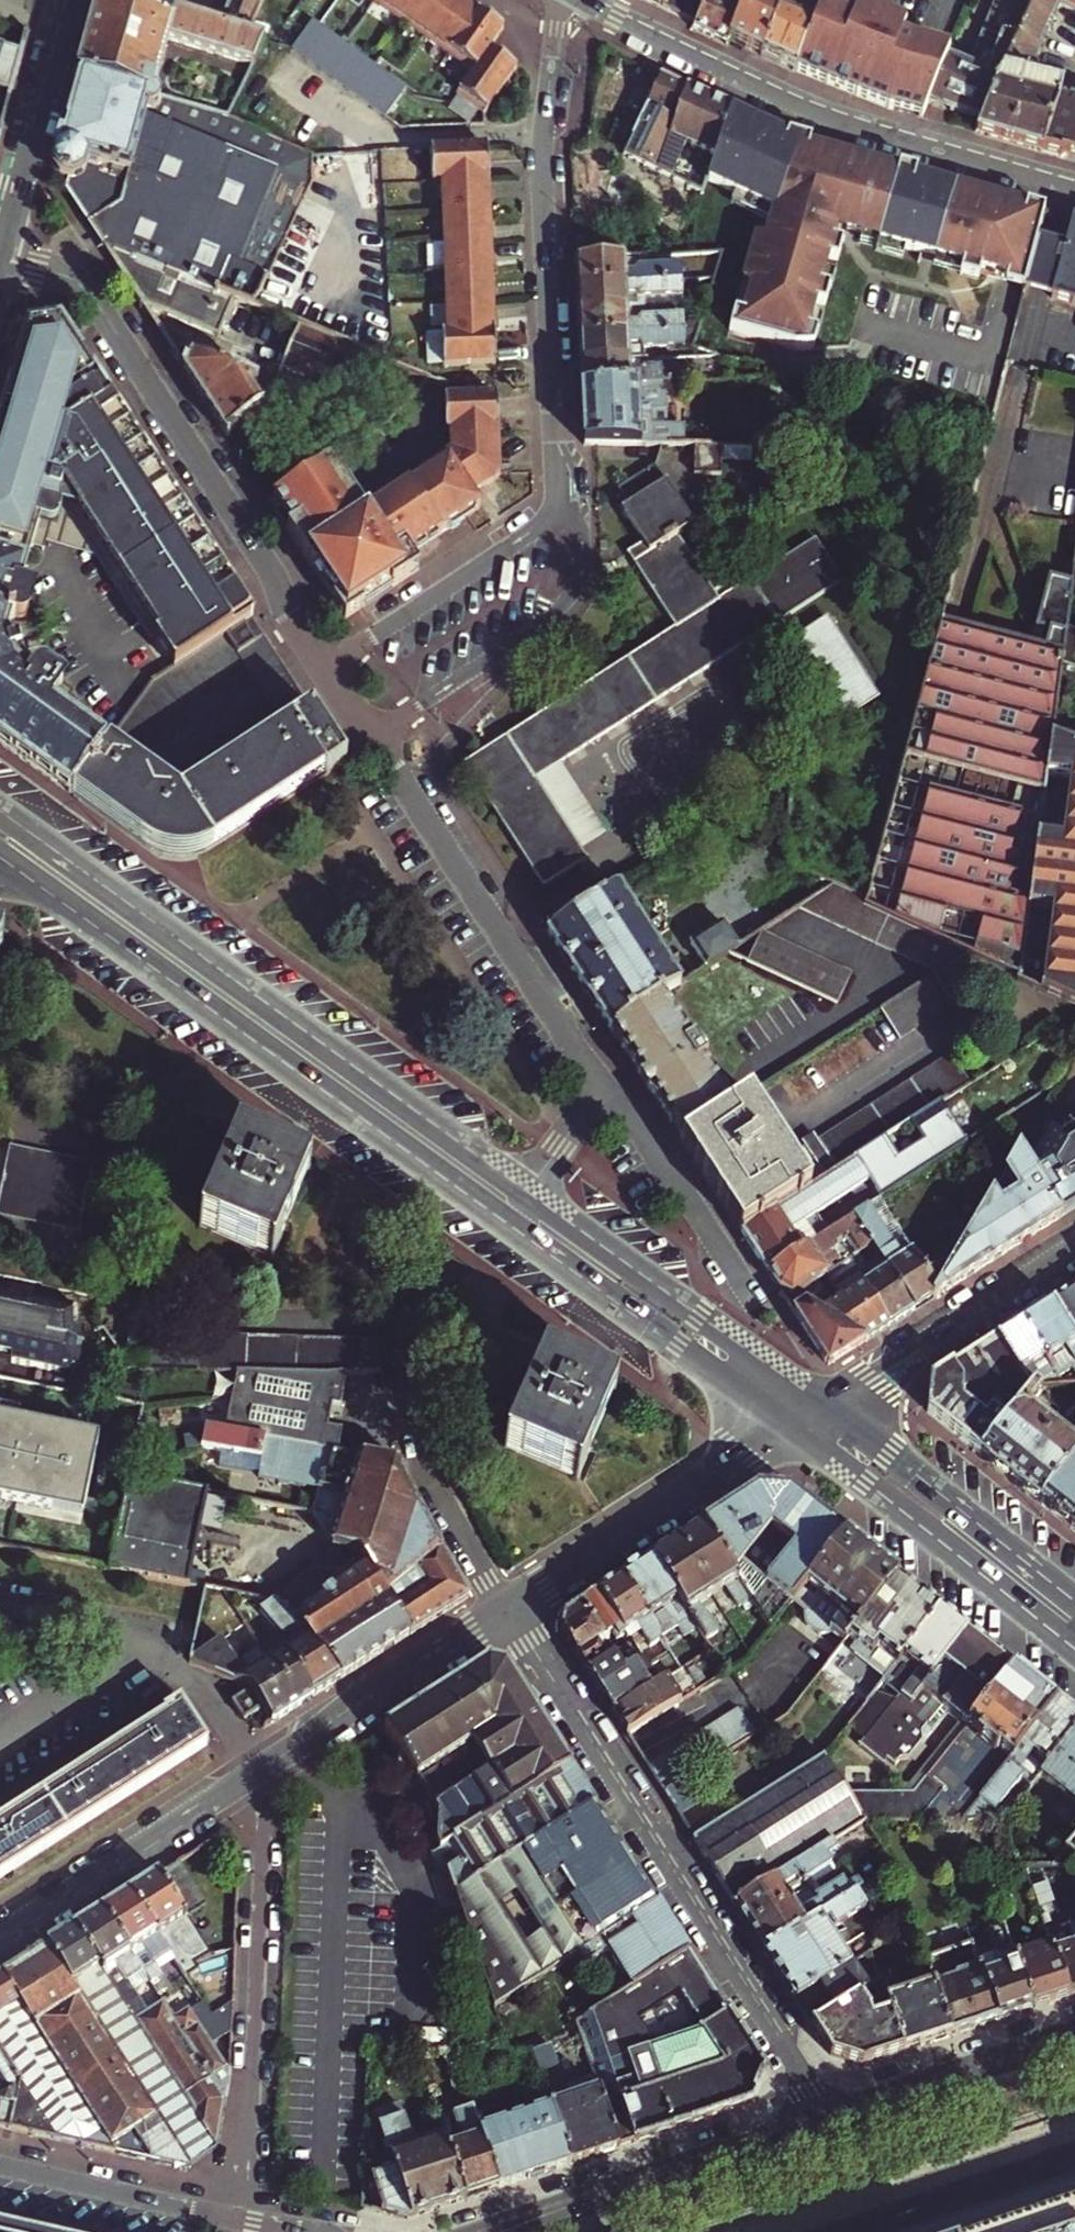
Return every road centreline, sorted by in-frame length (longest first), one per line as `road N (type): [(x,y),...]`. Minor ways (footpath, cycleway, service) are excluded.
road 1 (secondary): [(530,1192),(0,810)]
road 2 (secondary): [(0,856),(508,1224)]
road 3 (residential): [(821,2121),(795,2065),(507,1606)]
road 4 (residential): [(4,260),(69,280),(103,310),(326,665)]
road 5 (tertiary): [(582,0),(819,115),(1074,189)]
road 6 (residential): [(561,0),(542,150),(554,466),(567,505)]
road 7 (residential): [(244,2222),(262,1826),(255,1772)]
road 8 (residential): [(372,734),(601,1090)]
road 9 (secondary): [(824,1405),(530,1192)]
road 10 (primary): [(790,1427),(1074,1650)]
road 11 (secondary): [(508,1224),(790,1427)]
road 12 (residential): [(372,734),(545,623),(570,597),(582,538),(567,505)]
road 13 (primary): [(790,1427),(507,1606)]
road 14 (primary): [(1074,1602),(824,1405)]
road 15 (primary): [(255,1772),(0,1935)]
road 16 (primary): [(507,1606),(255,1772)]
road 17 (residential): [(1074,1245),(824,1405)]
road 18 (residential): [(567,505),(326,665)]
road 19 (primary): [(554,2212),(821,2121)]
road 20 (residential): [(4,260),(75,0)]
road 21 (primary): [(821,2121),(1074,2035)]
road 22 (residential): [(507,1606),(438,1490),(399,1365)]
road 23 (residential): [(601,1090),(649,1143),(752,1301)]
road 24 (primary): [(0,2167),(244,2222)]
road 25 (residential): [(601,1090),(530,1192)]

